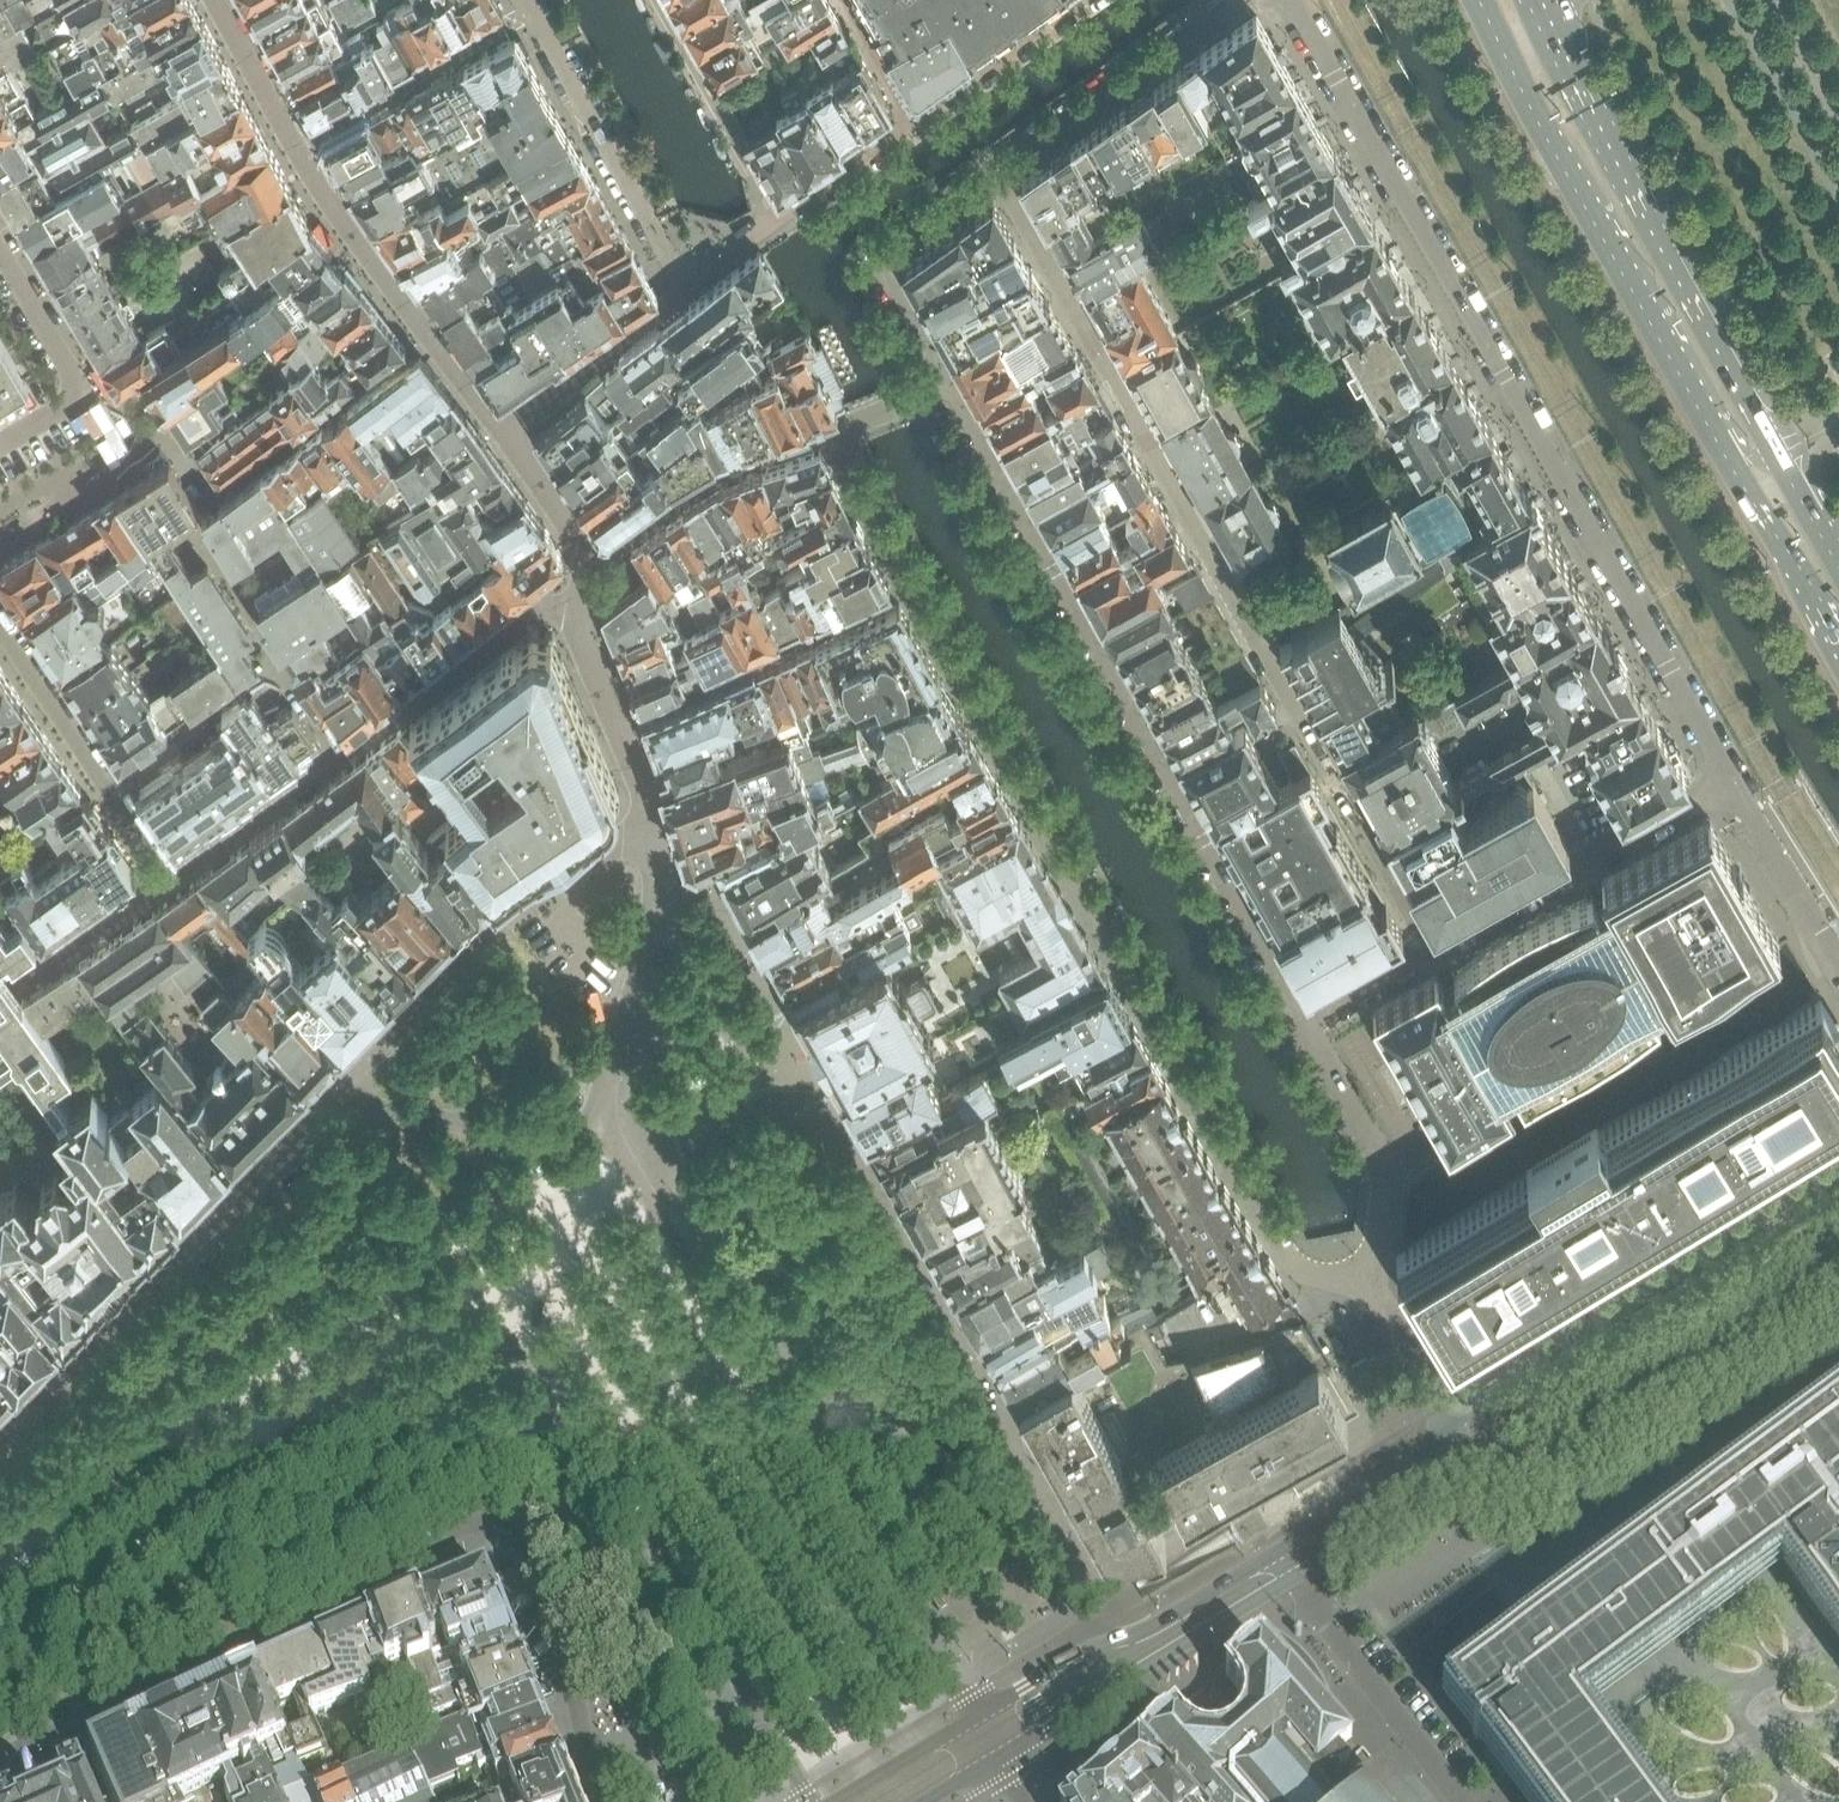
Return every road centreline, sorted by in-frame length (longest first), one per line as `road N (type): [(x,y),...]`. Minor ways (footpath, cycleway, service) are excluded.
road 1 (residential): [(0,1656),(465,1355),(511,1345),(543,1364),(810,1801)]
road 2 (residential): [(831,430),(907,586),(1284,1250),(1318,1276),(1365,1280)]
road 3 (residential): [(1291,0),(1733,780)]
road 4 (residential): [(1434,949),(998,173)]
road 5 (residential): [(0,1758),(366,1592),(464,1525),(494,1522),(528,1546),(568,1664),(601,1801)]
road 6 (residential): [(1302,1022),(946,383)]
road 7 (primary): [(1484,0),(1838,638)]
road 8 (residential): [(591,1134),(0,1520)]
road 9 (residential): [(957,1704),(620,1153),(591,1134)]
road 10 (primary): [(1838,559),(1682,288),(1544,0)]
road 11 (residential): [(165,880),(537,610),(577,616)]
road 12 (residential): [(340,1090),(0,1440)]
road 13 (tertiary): [(1838,1179),(1494,1387),(1472,1404),(1457,1452)]
road 14 (tertiary): [(1457,1452),(1485,1470),(1536,1463),(1838,1276)]
road 15 (residential): [(650,837),(609,846),(509,917),(340,1090)]
road 16 (residential): [(295,141),(337,221),(500,424)]
road 17 (residential): [(1733,780),(1434,949)]
road 18 (residential): [(686,292),(536,11)]
road 19 (residential): [(591,1134),(652,935),(650,837)]
road 20 (residential): [(1459,1801),(1277,1560)]
road 21 (residential): [(0,630),(165,880)]
road 22 (residential): [(998,173),(1240,0)]
road 23 (residential): [(946,383),(881,265),(998,173)]
road 24 (residential): [(586,564),(710,477),(831,430)]
road 25 (residential): [(1365,1280),(1381,1221),(1380,1161),(1302,1022)]
road 26 (residential): [(295,141),(536,11)]
road 27 (residential): [(0,244),(79,383),(69,404),(0,445)]
road 28 (residential): [(591,1134),(377,1108),(340,1090)]
road 29 (residential): [(776,222),(654,0)]
road 30 (residential): [(650,837),(644,797),(577,616)]
road 31 (residential): [(500,424),(686,292)]
road 32 (tertiary): [(1277,1560),(1457,1452)]
road 33 (residential): [(1076,0),(909,121)]
road 34 (residential): [(1733,780),(1838,956)]
road 35 (residential): [(0,995),(165,880)]
road 36 (residential): [(1457,1452),(1442,1408),(1365,1280)]
road 37 (tertiary): [(1130,1651),(982,1741)]
road 38 (tertiary): [(1130,1651),(1277,1560)]
road 39 (residential): [(909,121),(776,222)]
road 40 (residential): [(500,424),(586,564)]
road 41 (residential): [(220,0),(295,141)]
road 42 (residential): [(1434,949),(1302,1022)]
road 43 (residential): [(841,0),(909,121)]
road 44 (residential): [(831,430),(946,383)]

